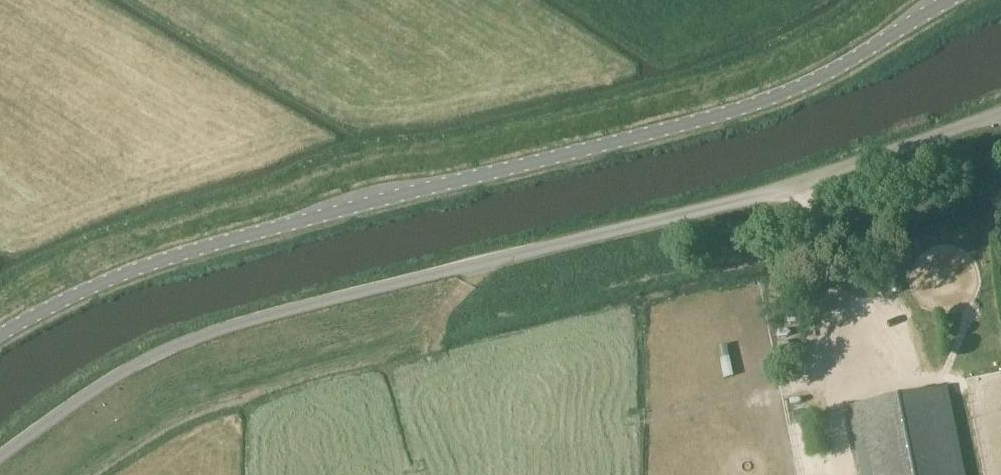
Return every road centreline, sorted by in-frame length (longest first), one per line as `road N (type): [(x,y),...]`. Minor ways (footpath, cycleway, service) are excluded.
road 1 (unclassified): [(0,457),(155,355),(218,332),(795,185),(1000,115)]
road 2 (unclassified): [(0,342),(95,287),(169,261),(755,106),(853,61),(948,0)]

